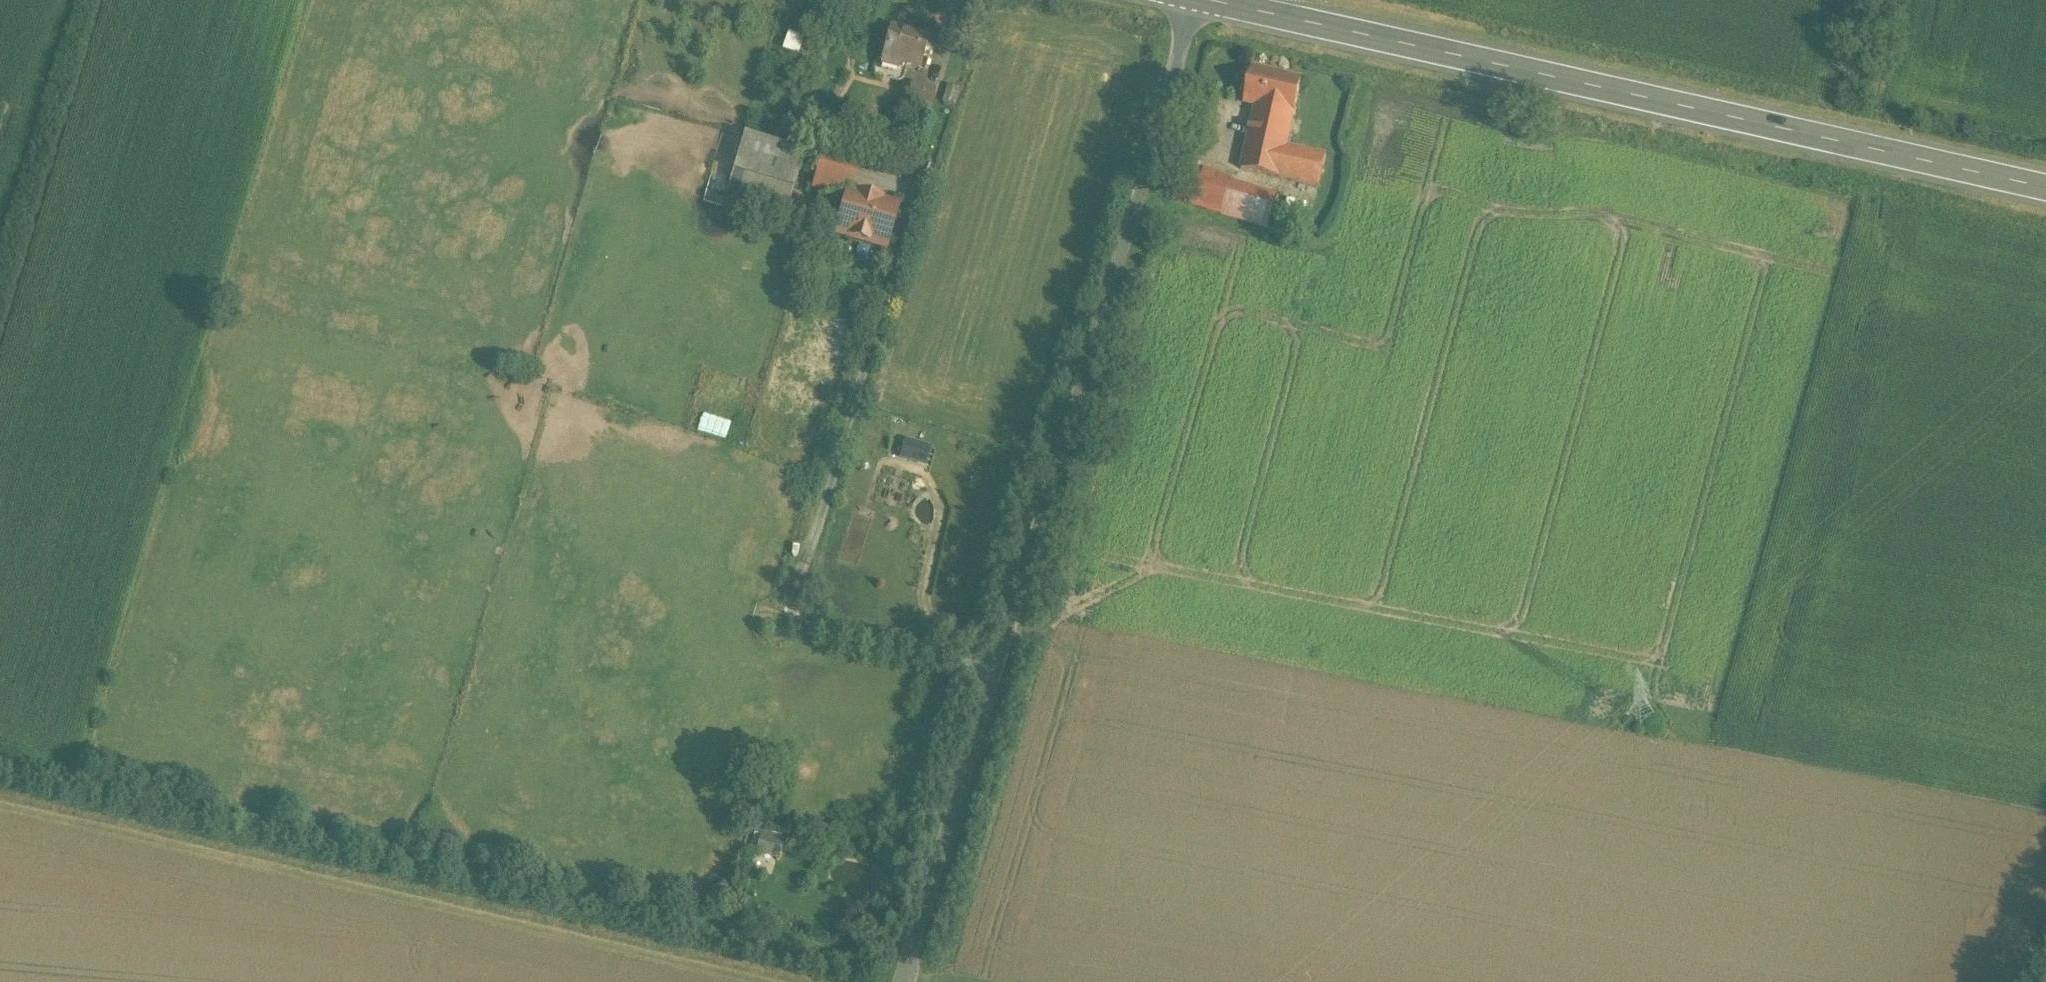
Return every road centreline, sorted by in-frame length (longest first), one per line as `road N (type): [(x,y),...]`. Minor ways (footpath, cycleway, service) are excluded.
road 1 (unclassified): [(1201,1),(905,981)]
road 2 (secondary): [(1201,1),(2045,190)]

